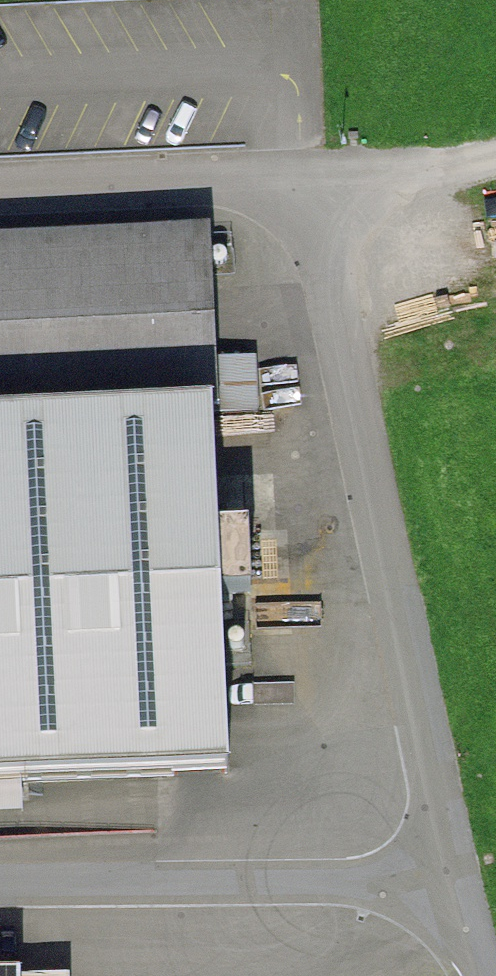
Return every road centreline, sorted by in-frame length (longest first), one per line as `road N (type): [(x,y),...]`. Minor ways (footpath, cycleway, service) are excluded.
road 1 (residential): [(0,208),(309,196),(462,880)]
road 2 (residential): [(0,885),(462,880)]
road 3 (track): [(495,159),(309,196)]

